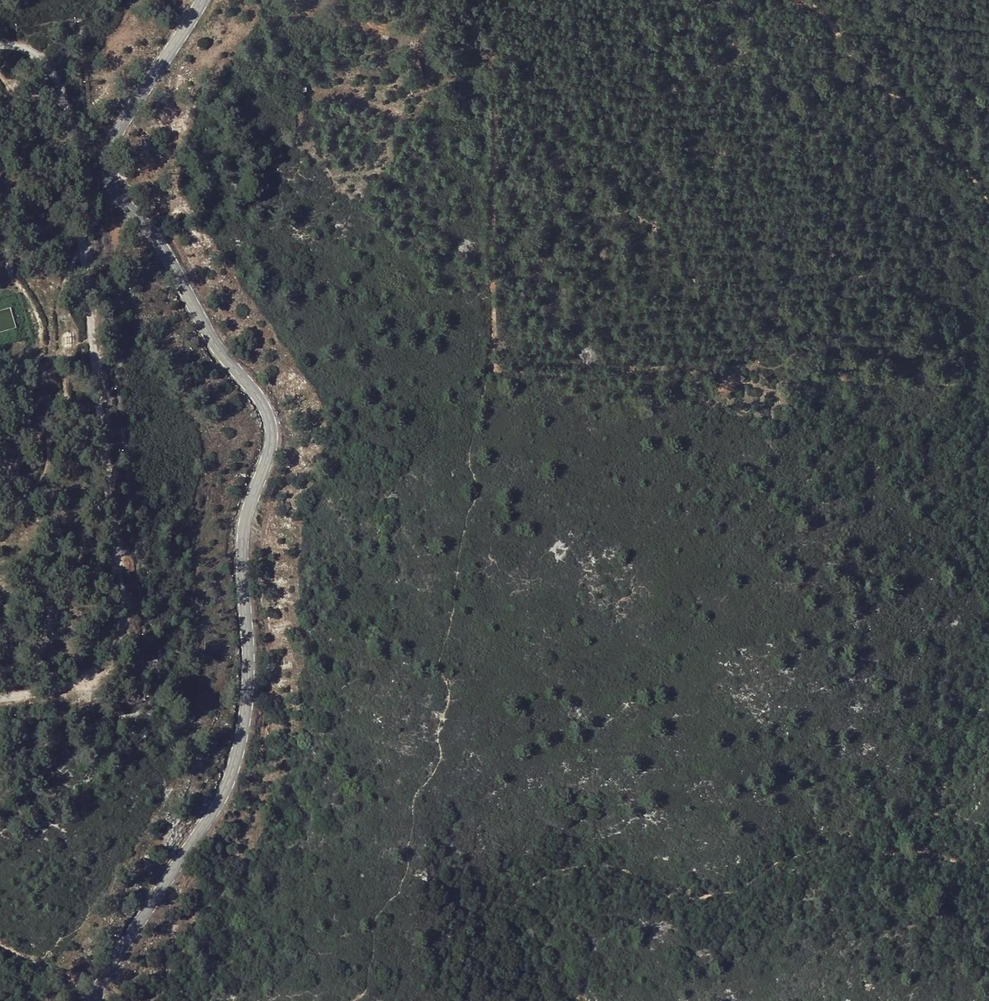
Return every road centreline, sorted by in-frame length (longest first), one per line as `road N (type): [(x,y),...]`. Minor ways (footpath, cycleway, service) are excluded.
road 1 (tertiary): [(95,1000),(220,800),(245,716),(242,540),(271,447),(268,417),(212,339),(152,232),(115,190),(109,164),(121,124),(202,0)]
road 2 (track): [(956,156),(805,0)]

